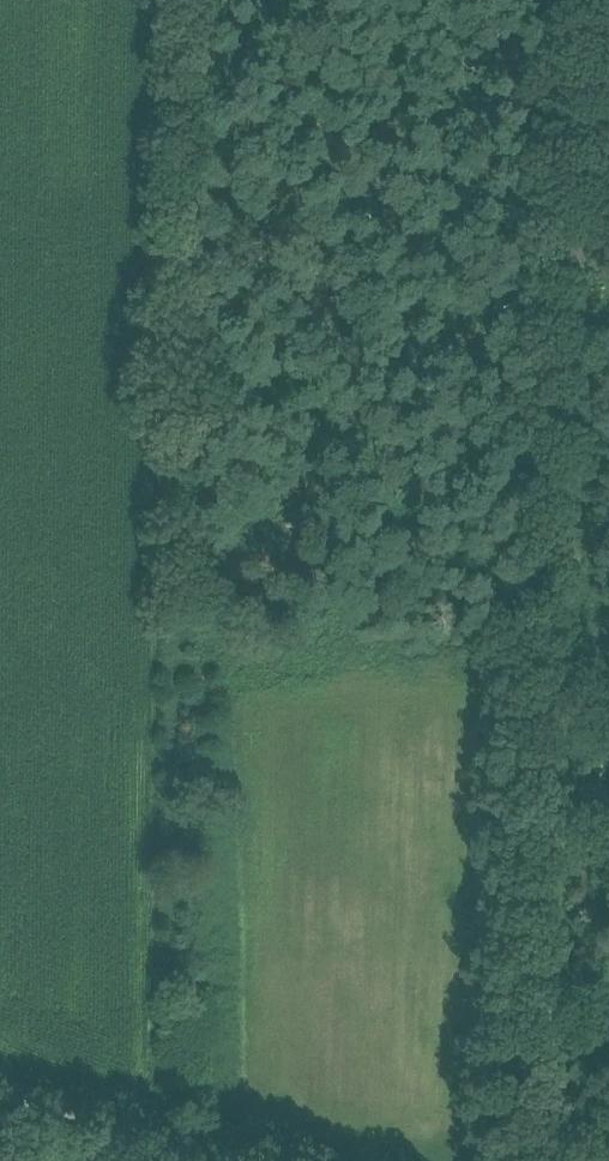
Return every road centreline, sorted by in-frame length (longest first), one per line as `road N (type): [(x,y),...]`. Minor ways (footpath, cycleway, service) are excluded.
road 1 (unclassified): [(178,1160),(0,1094)]

